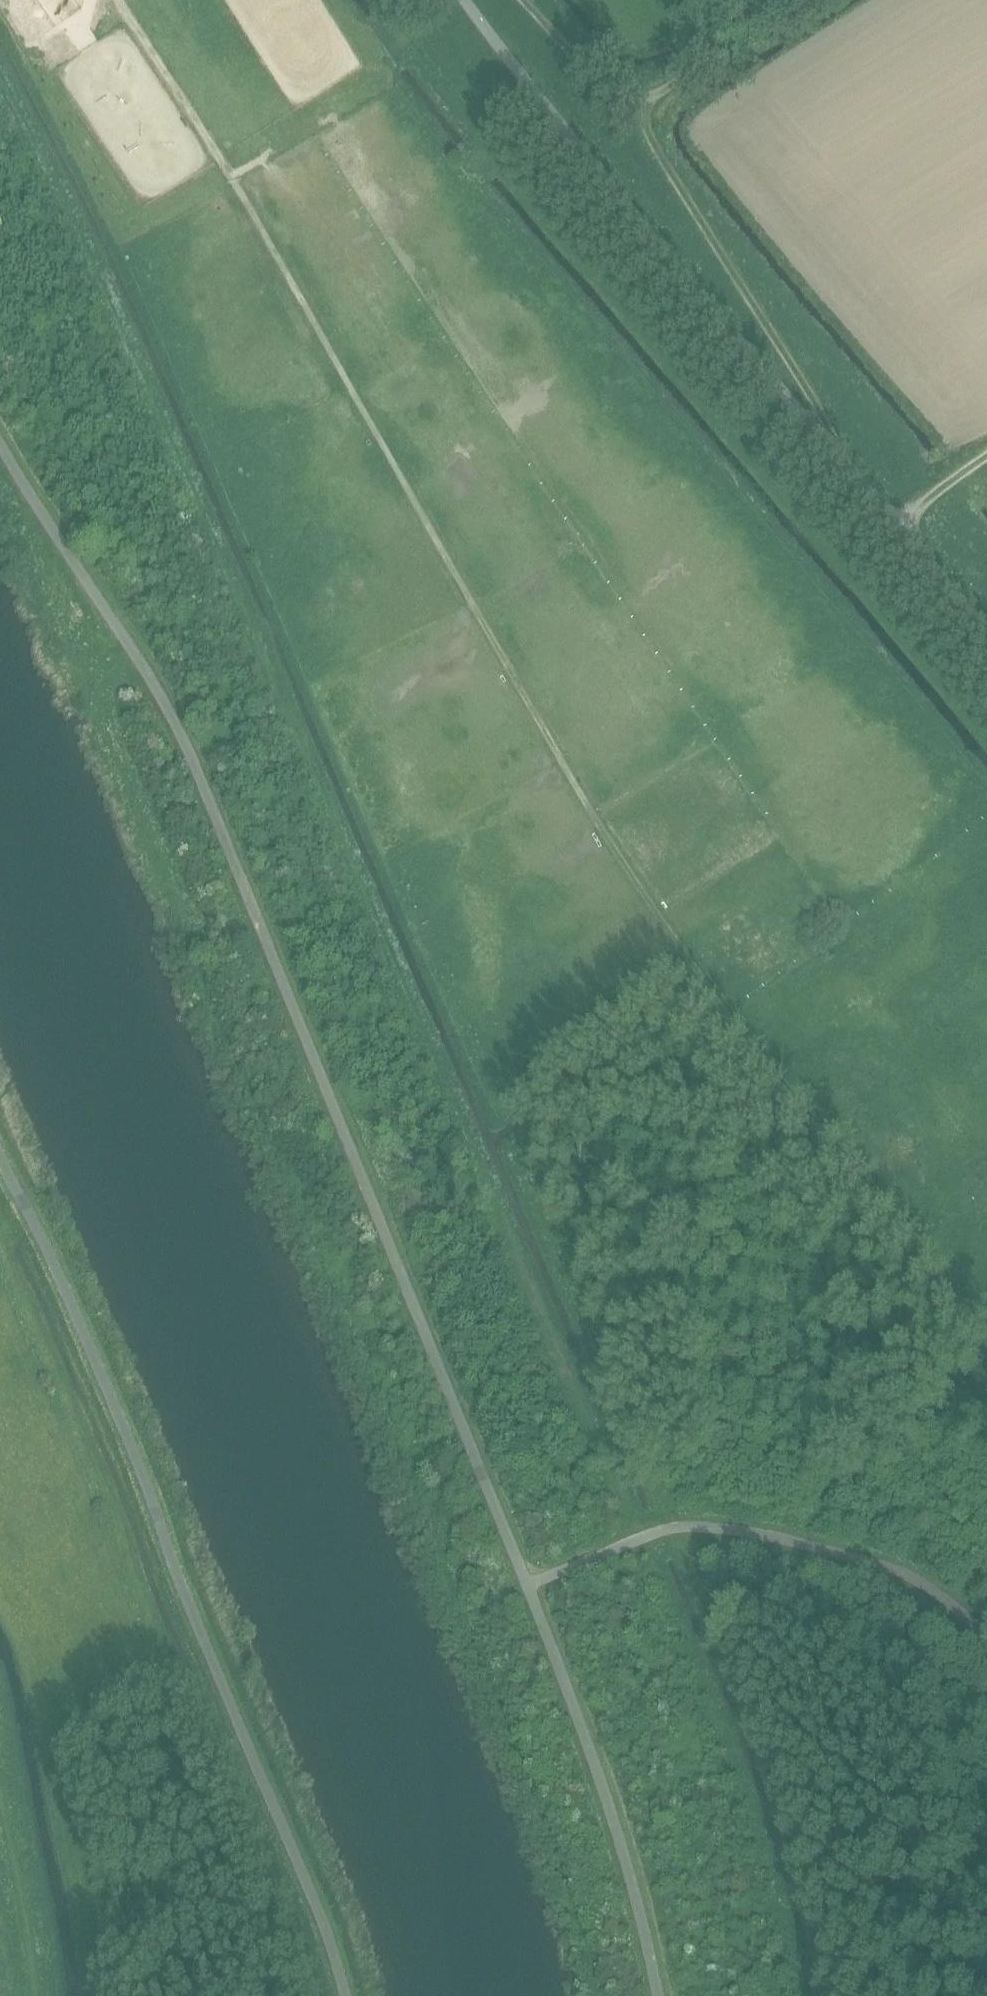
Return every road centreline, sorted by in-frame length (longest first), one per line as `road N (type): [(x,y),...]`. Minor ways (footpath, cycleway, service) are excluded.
road 1 (unclassified): [(986,631),(465,0)]

